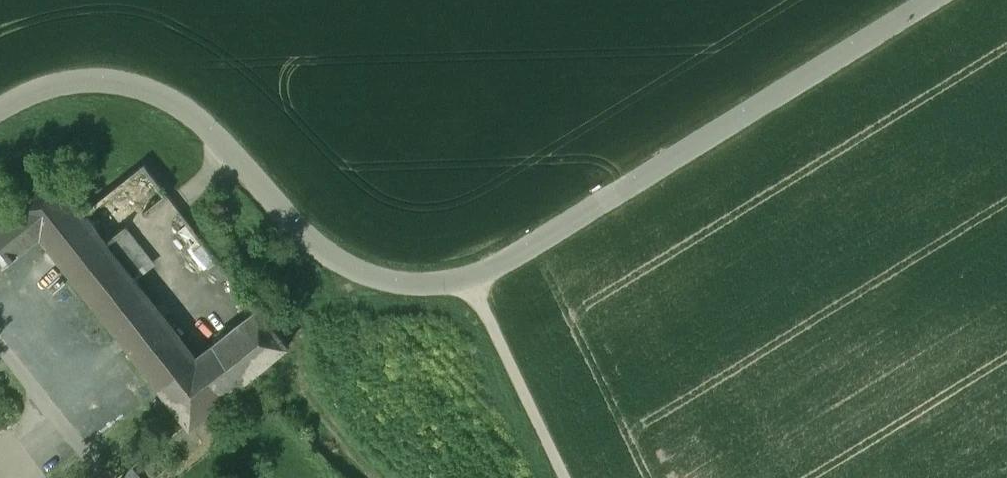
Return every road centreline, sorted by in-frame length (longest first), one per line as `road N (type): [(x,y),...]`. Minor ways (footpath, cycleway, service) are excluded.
road 1 (track): [(469,284),(566,477)]

